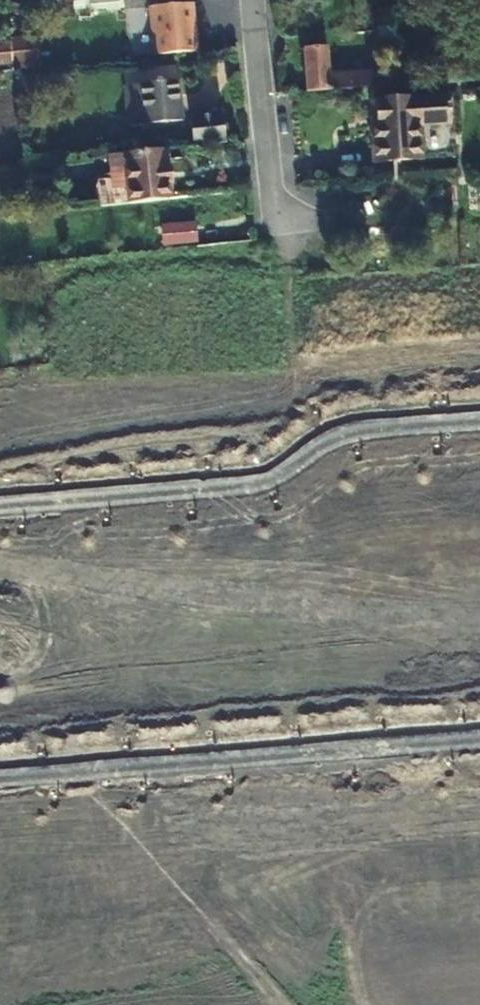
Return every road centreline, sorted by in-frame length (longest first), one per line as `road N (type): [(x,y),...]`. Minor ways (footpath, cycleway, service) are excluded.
road 1 (residential): [(0,508),(262,482),(338,434),(479,421)]
road 2 (residential): [(0,778),(479,741)]
road 3 (track): [(286,1004),(72,776)]
road 4 (residential): [(255,0),(275,218)]

